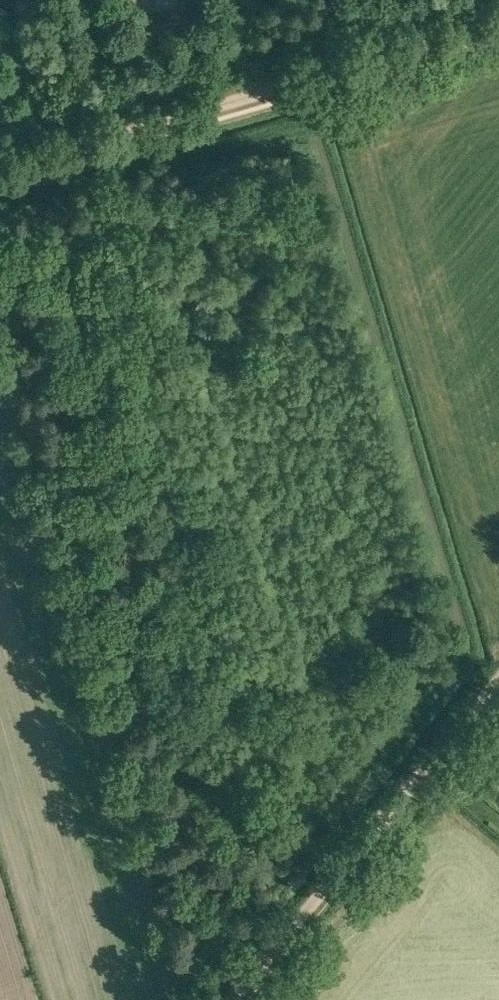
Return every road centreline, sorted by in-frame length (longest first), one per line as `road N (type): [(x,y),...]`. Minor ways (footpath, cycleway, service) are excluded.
road 1 (track): [(0,169),(498,24)]
road 2 (track): [(304,113),(0,199)]
road 3 (track): [(231,999),(379,825)]
road 4 (unclassified): [(379,825),(498,676)]

